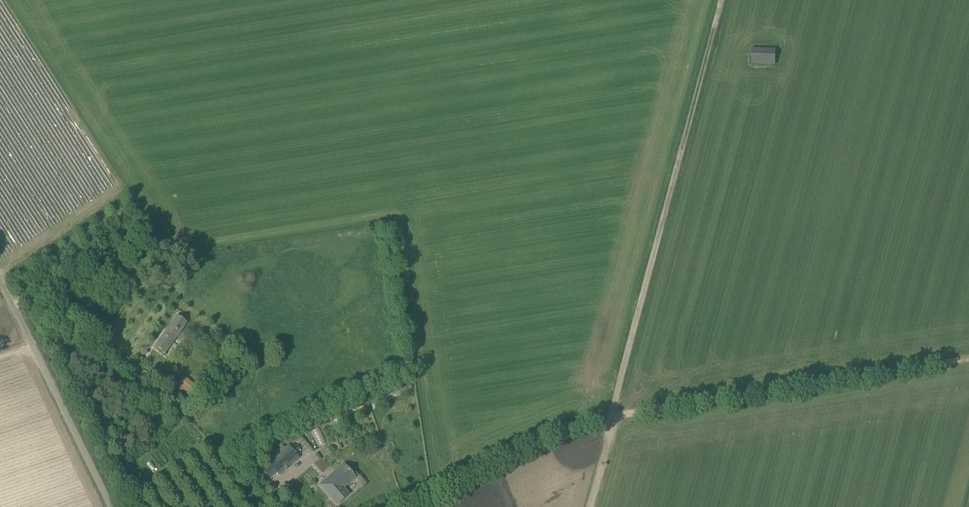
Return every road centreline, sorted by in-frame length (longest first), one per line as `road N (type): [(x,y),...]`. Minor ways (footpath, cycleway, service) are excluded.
road 1 (track): [(405,506),(563,433),(968,362)]
road 2 (track): [(590,506),(727,0)]
road 3 (unclassified): [(112,506),(0,288)]

